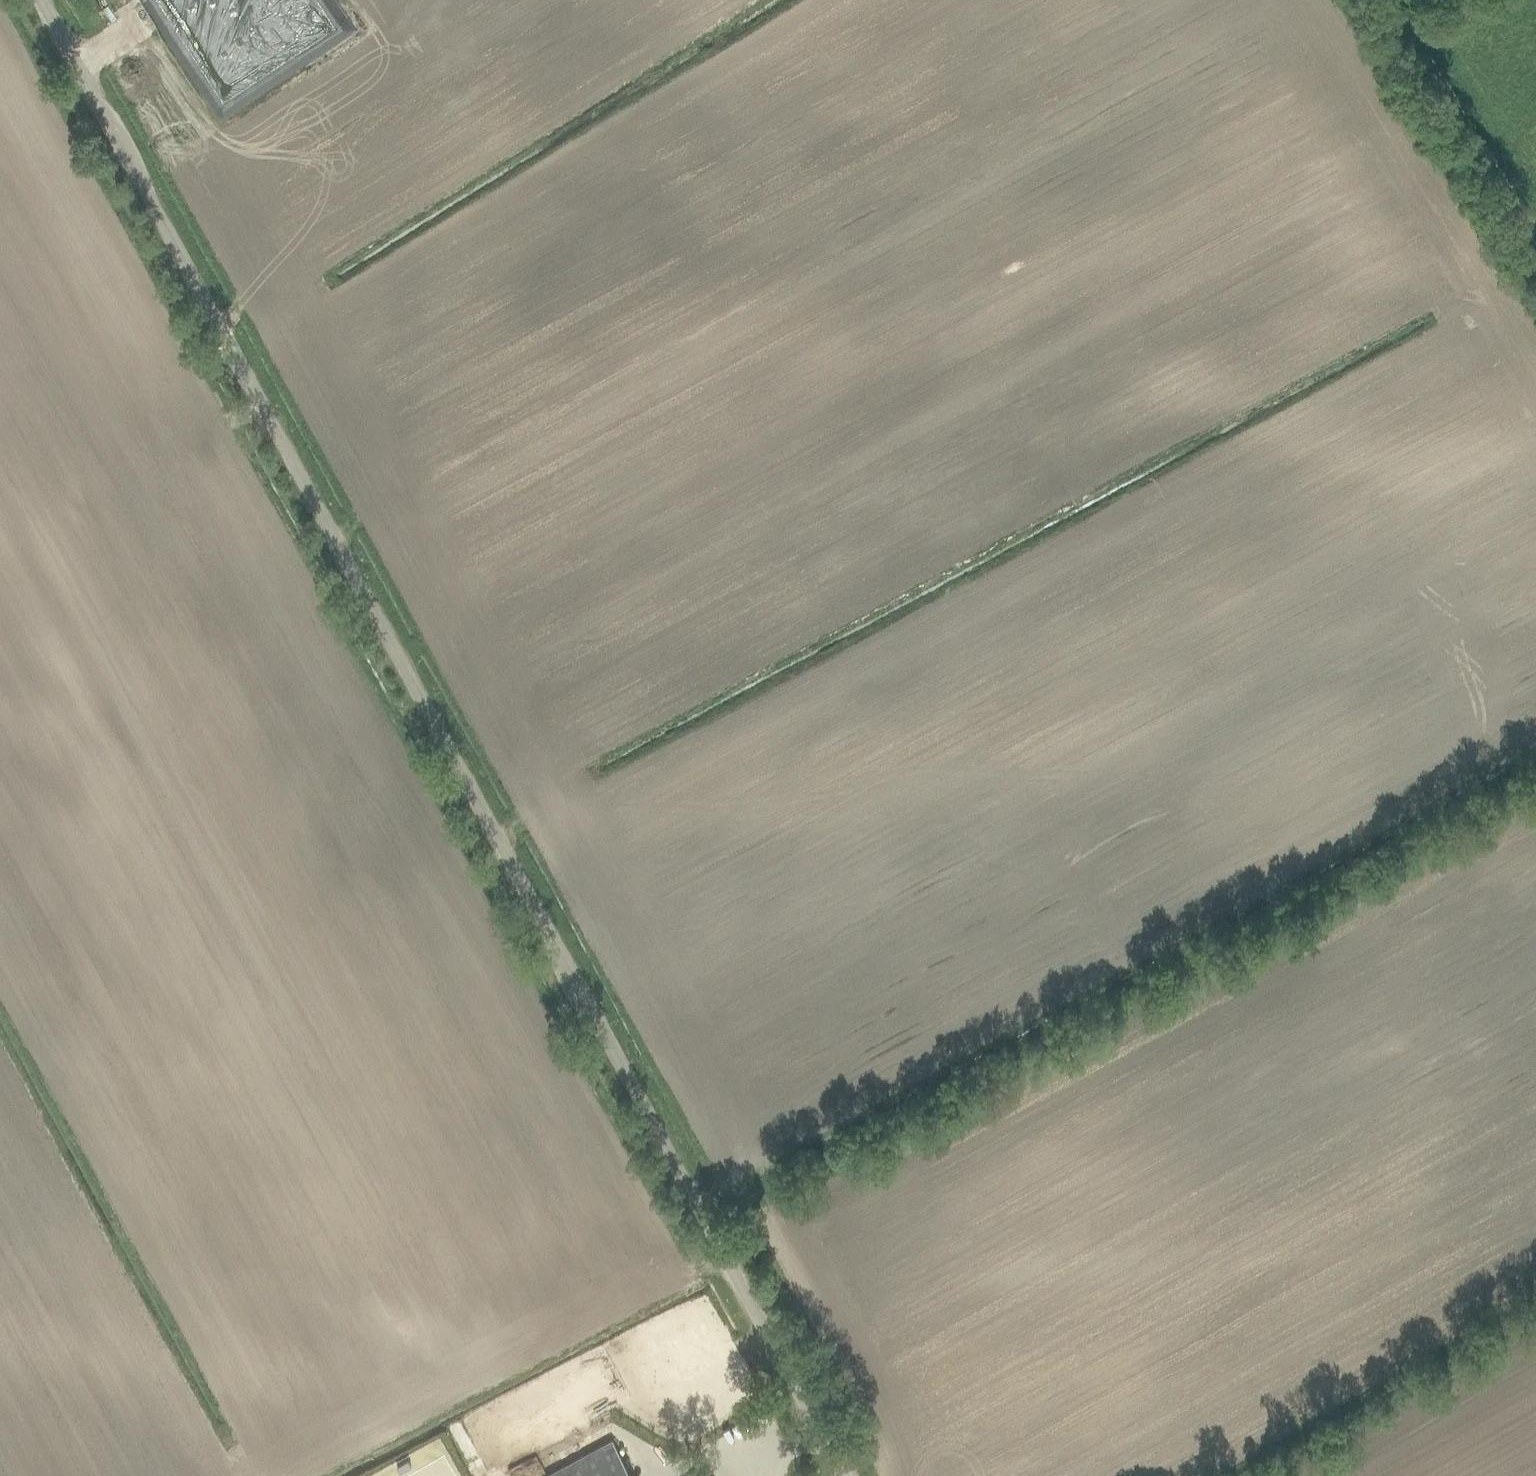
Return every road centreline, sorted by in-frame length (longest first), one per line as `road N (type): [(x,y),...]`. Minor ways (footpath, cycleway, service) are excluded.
road 1 (unclassified): [(847,1475),(41,0)]

